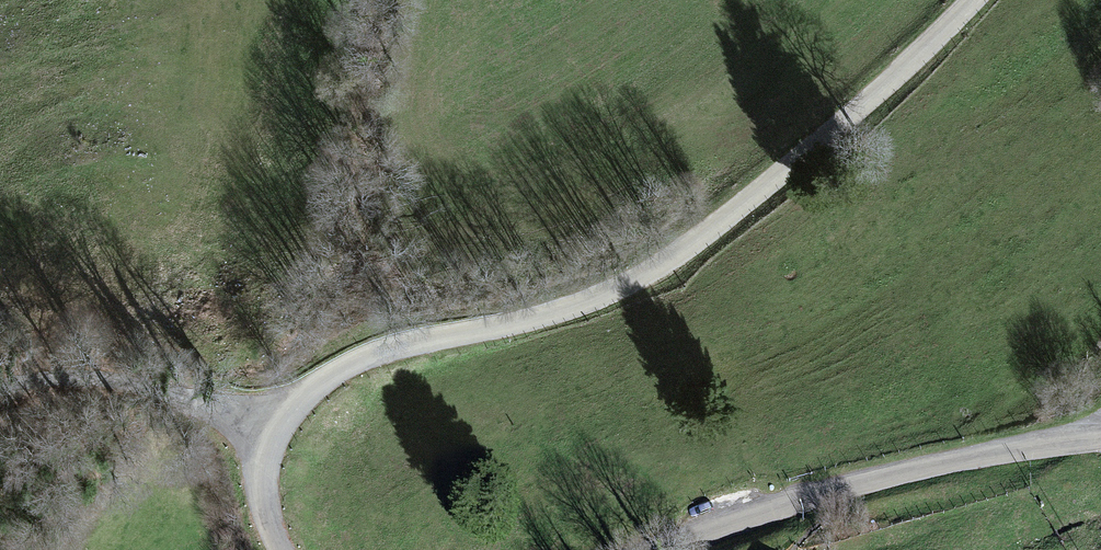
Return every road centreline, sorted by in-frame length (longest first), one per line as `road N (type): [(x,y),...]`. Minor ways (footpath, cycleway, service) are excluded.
road 1 (tertiary): [(971,0),(806,154),(643,276),(543,313),(363,360),(303,398),(272,440)]
road 2 (tertiary): [(663,549),(760,512),(901,474),(1100,439)]
road 3 (unclassified): [(0,383),(52,374),(149,381),(272,440)]

